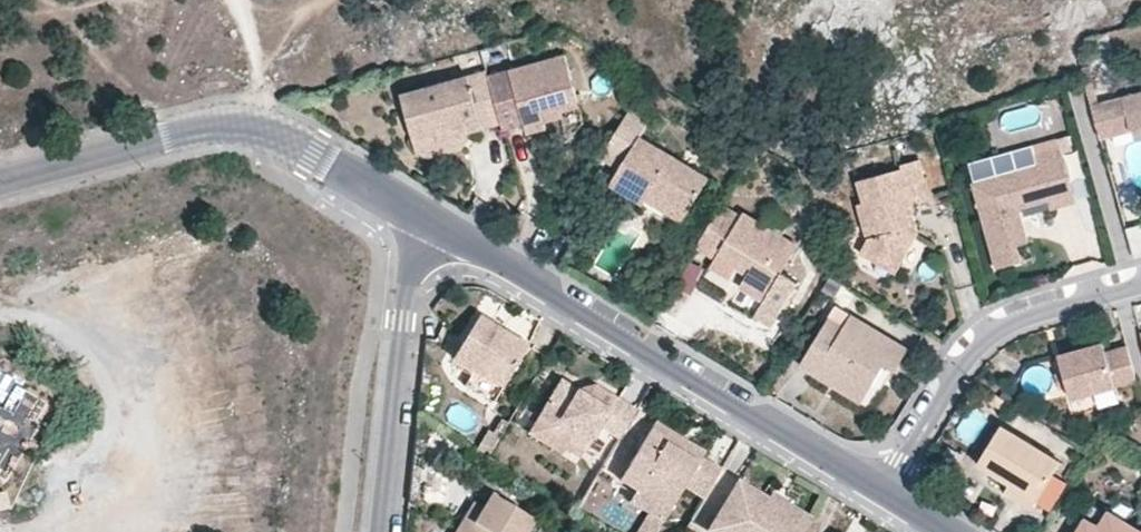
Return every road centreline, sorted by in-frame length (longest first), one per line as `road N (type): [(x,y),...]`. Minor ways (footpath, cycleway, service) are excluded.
road 1 (residential): [(431,219),(874,486)]
road 2 (residential): [(0,181),(196,126),(251,122),(431,219)]
road 3 (residential): [(874,486),(958,354),(989,330),(1008,317),(1140,282)]
road 4 (residential): [(381,531),(408,282),(431,219)]

